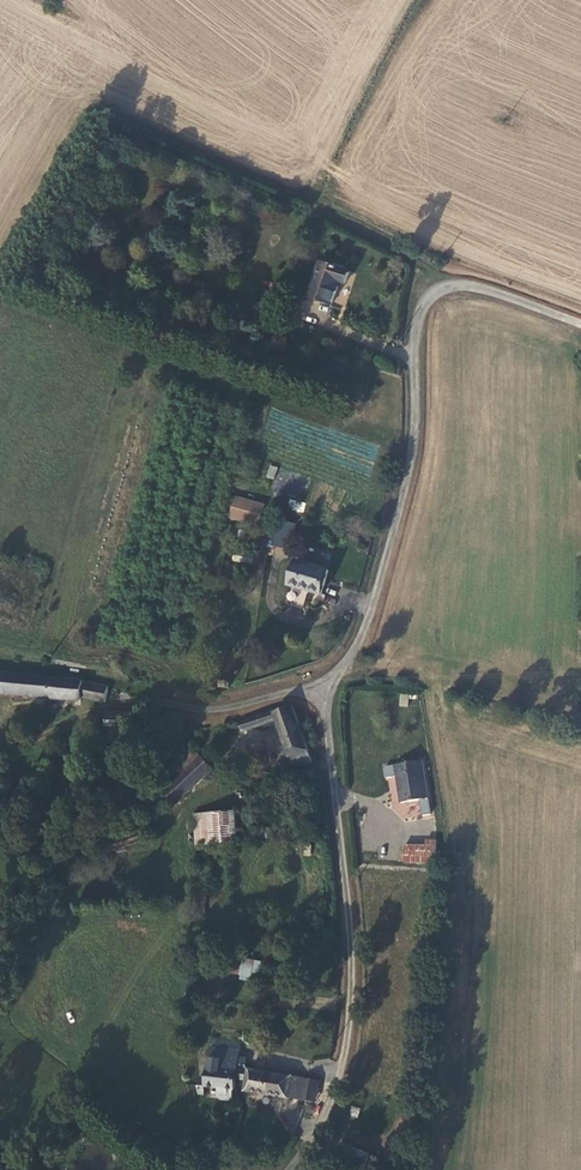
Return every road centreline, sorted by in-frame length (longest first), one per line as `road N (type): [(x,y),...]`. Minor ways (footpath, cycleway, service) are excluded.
road 1 (unclassified): [(580,324),(458,286),(429,297),(421,311),(405,485),(364,630),(350,658),(322,682),(346,893),(348,1021),(328,1110),(292,1169)]

